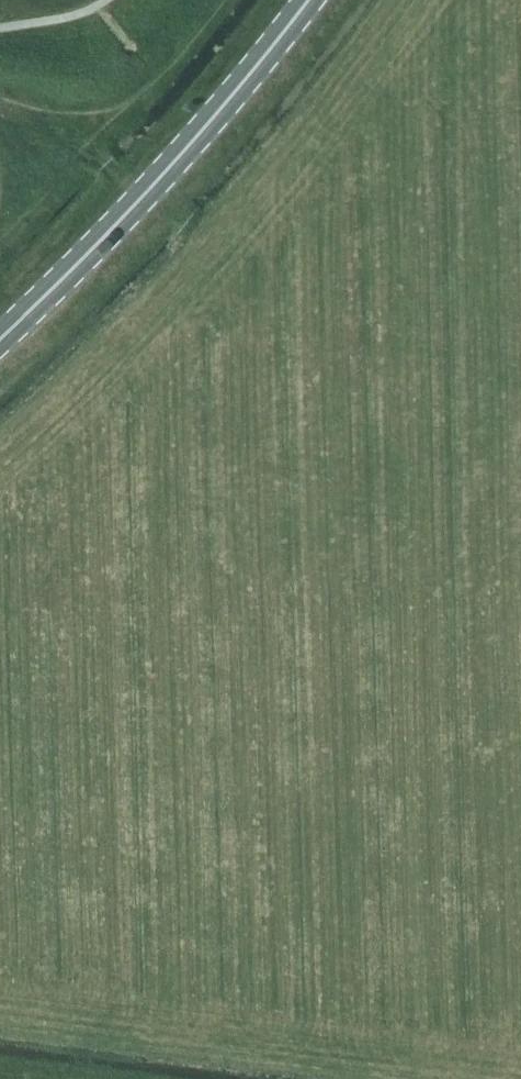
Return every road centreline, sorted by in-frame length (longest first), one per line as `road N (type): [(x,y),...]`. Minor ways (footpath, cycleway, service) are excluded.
road 1 (secondary): [(314,0),(147,202),(0,346)]

